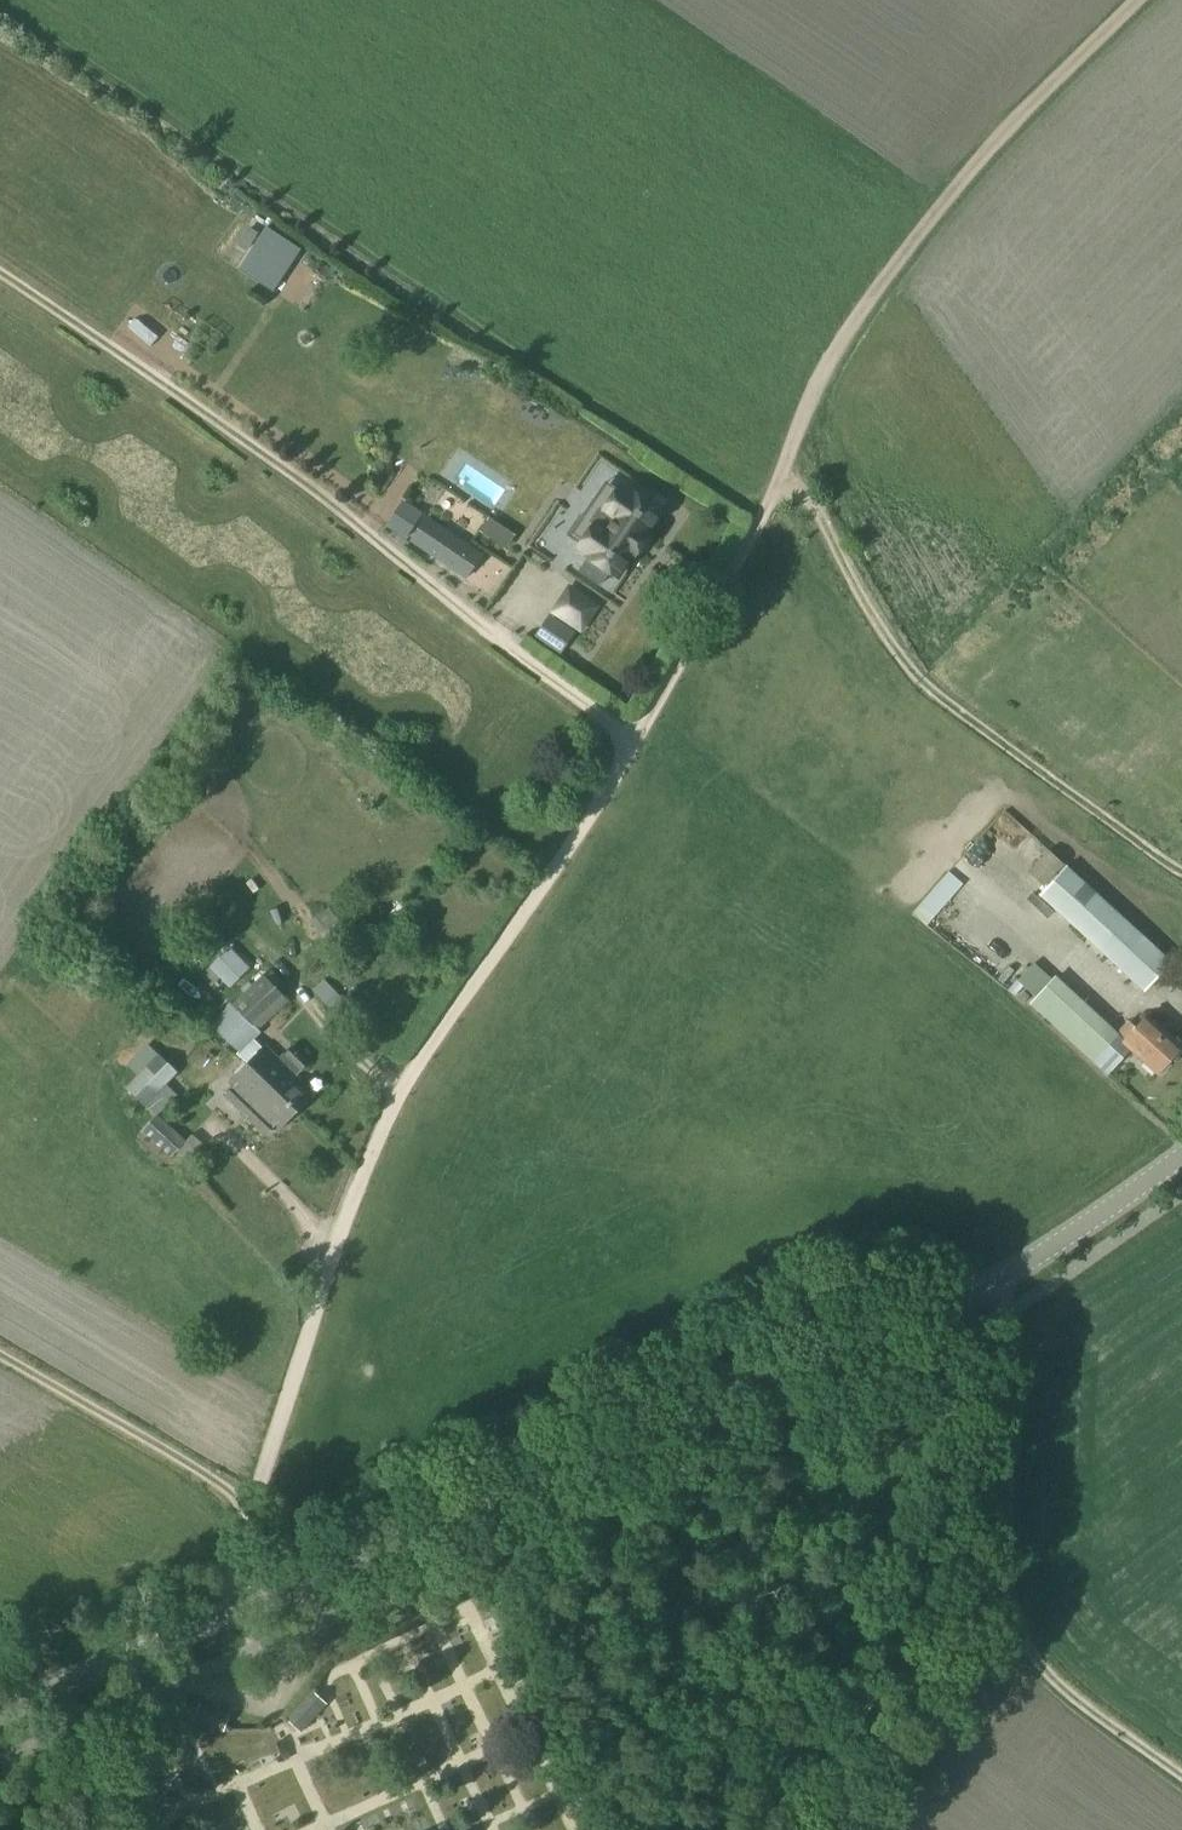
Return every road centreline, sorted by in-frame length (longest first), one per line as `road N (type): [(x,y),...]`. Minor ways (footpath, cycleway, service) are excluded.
road 1 (tertiary): [(0,1711),(921,1322),(1001,1283),(1181,1158)]
road 2 (track): [(237,1610),(235,1577),(250,1516),(360,1170),(451,1015),(616,768),(759,518)]
road 3 (track): [(759,518),(805,408),(854,321),(947,195),(1133,0)]
road 4 (track): [(1181,1779),(1033,1659),(1007,1611),(997,1554),(1001,1283)]
road 5 (track): [(1181,873),(916,675),(808,497),(778,480)]
road 6 (track): [(0,1356),(221,1483),(250,1516)]

